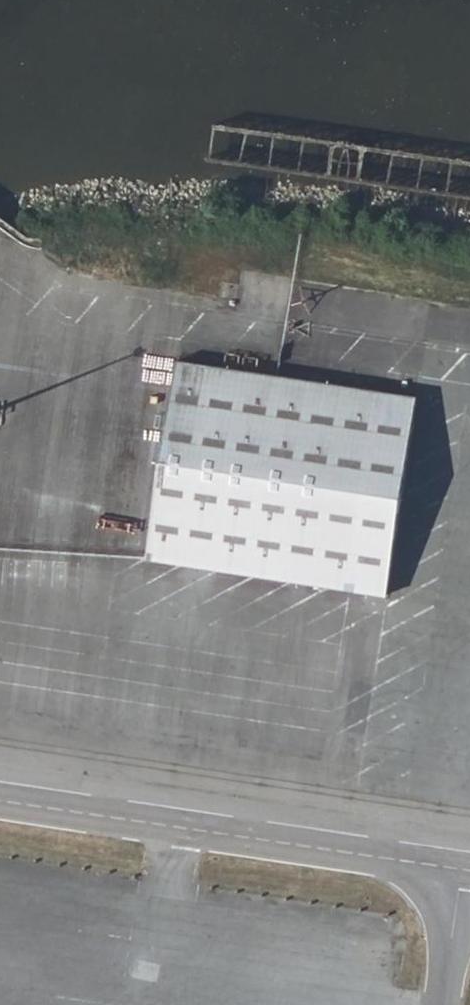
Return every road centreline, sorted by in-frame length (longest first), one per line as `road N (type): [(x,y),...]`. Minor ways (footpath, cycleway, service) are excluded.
road 1 (residential): [(469,872),(0,801)]

